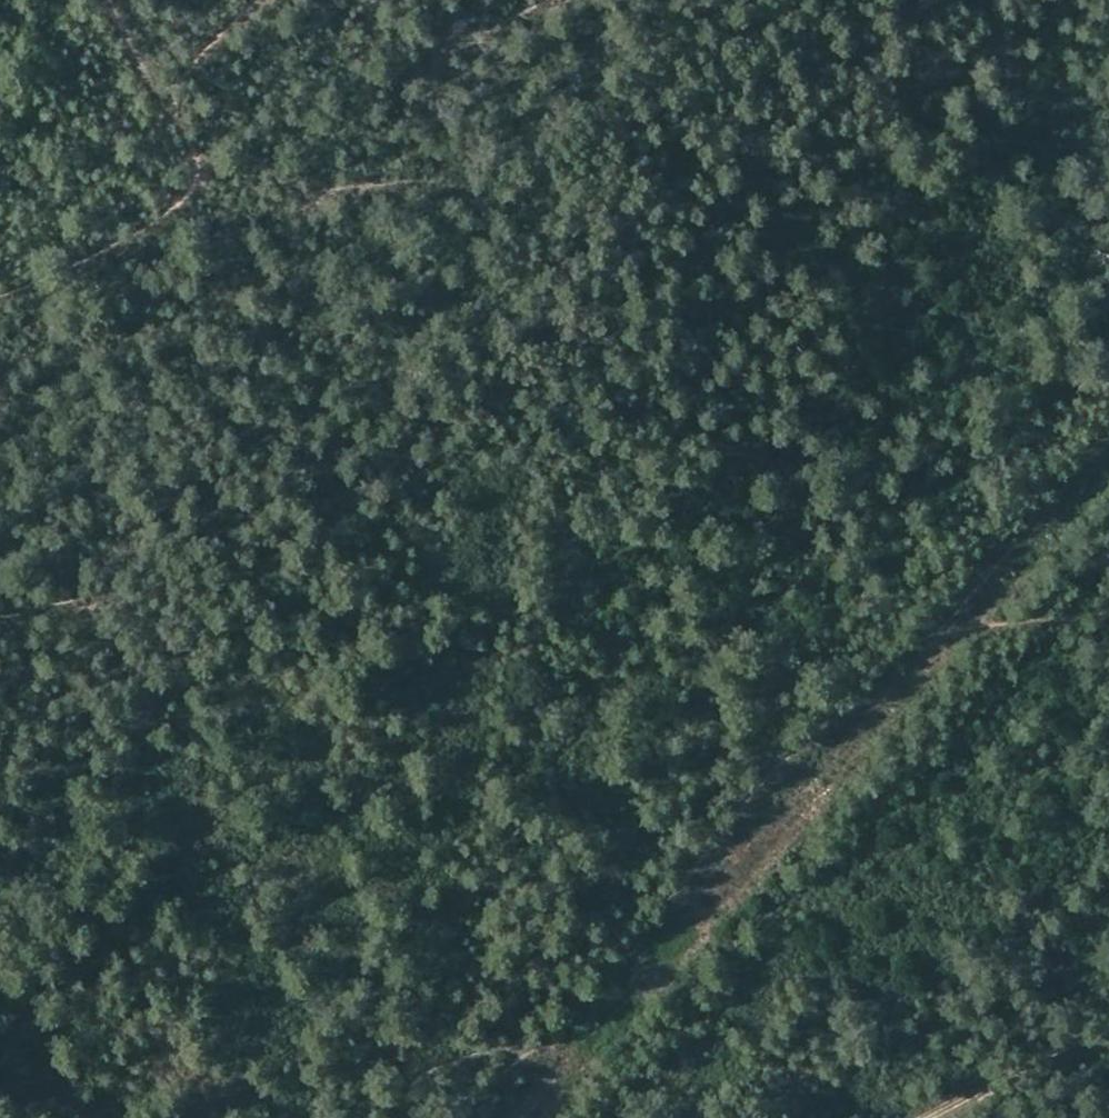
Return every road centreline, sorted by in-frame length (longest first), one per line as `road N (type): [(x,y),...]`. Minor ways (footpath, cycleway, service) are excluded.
road 1 (track): [(899,1117),(1108,1029)]

